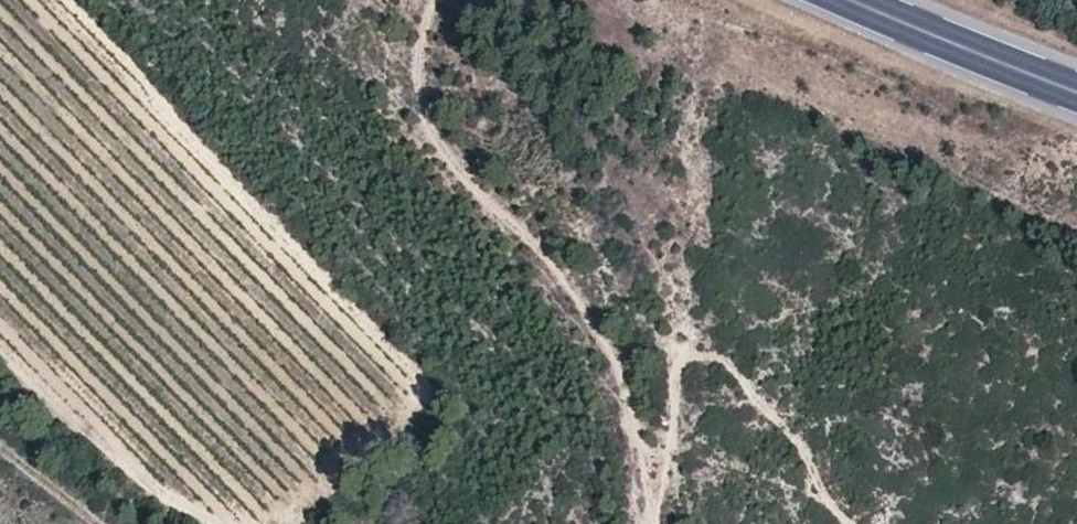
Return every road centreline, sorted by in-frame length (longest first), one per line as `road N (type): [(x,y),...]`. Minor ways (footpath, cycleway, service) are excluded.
road 1 (track): [(651,523),(624,397),(537,251),(457,162),(423,83),(422,17),(435,0)]
road 2 (track): [(851,523),(829,505),(798,441),(759,407),(732,365),(707,357),(678,362),(657,523)]
road 3 (primary): [(1076,97),(834,0)]
road 4 (track): [(0,444),(98,523)]

